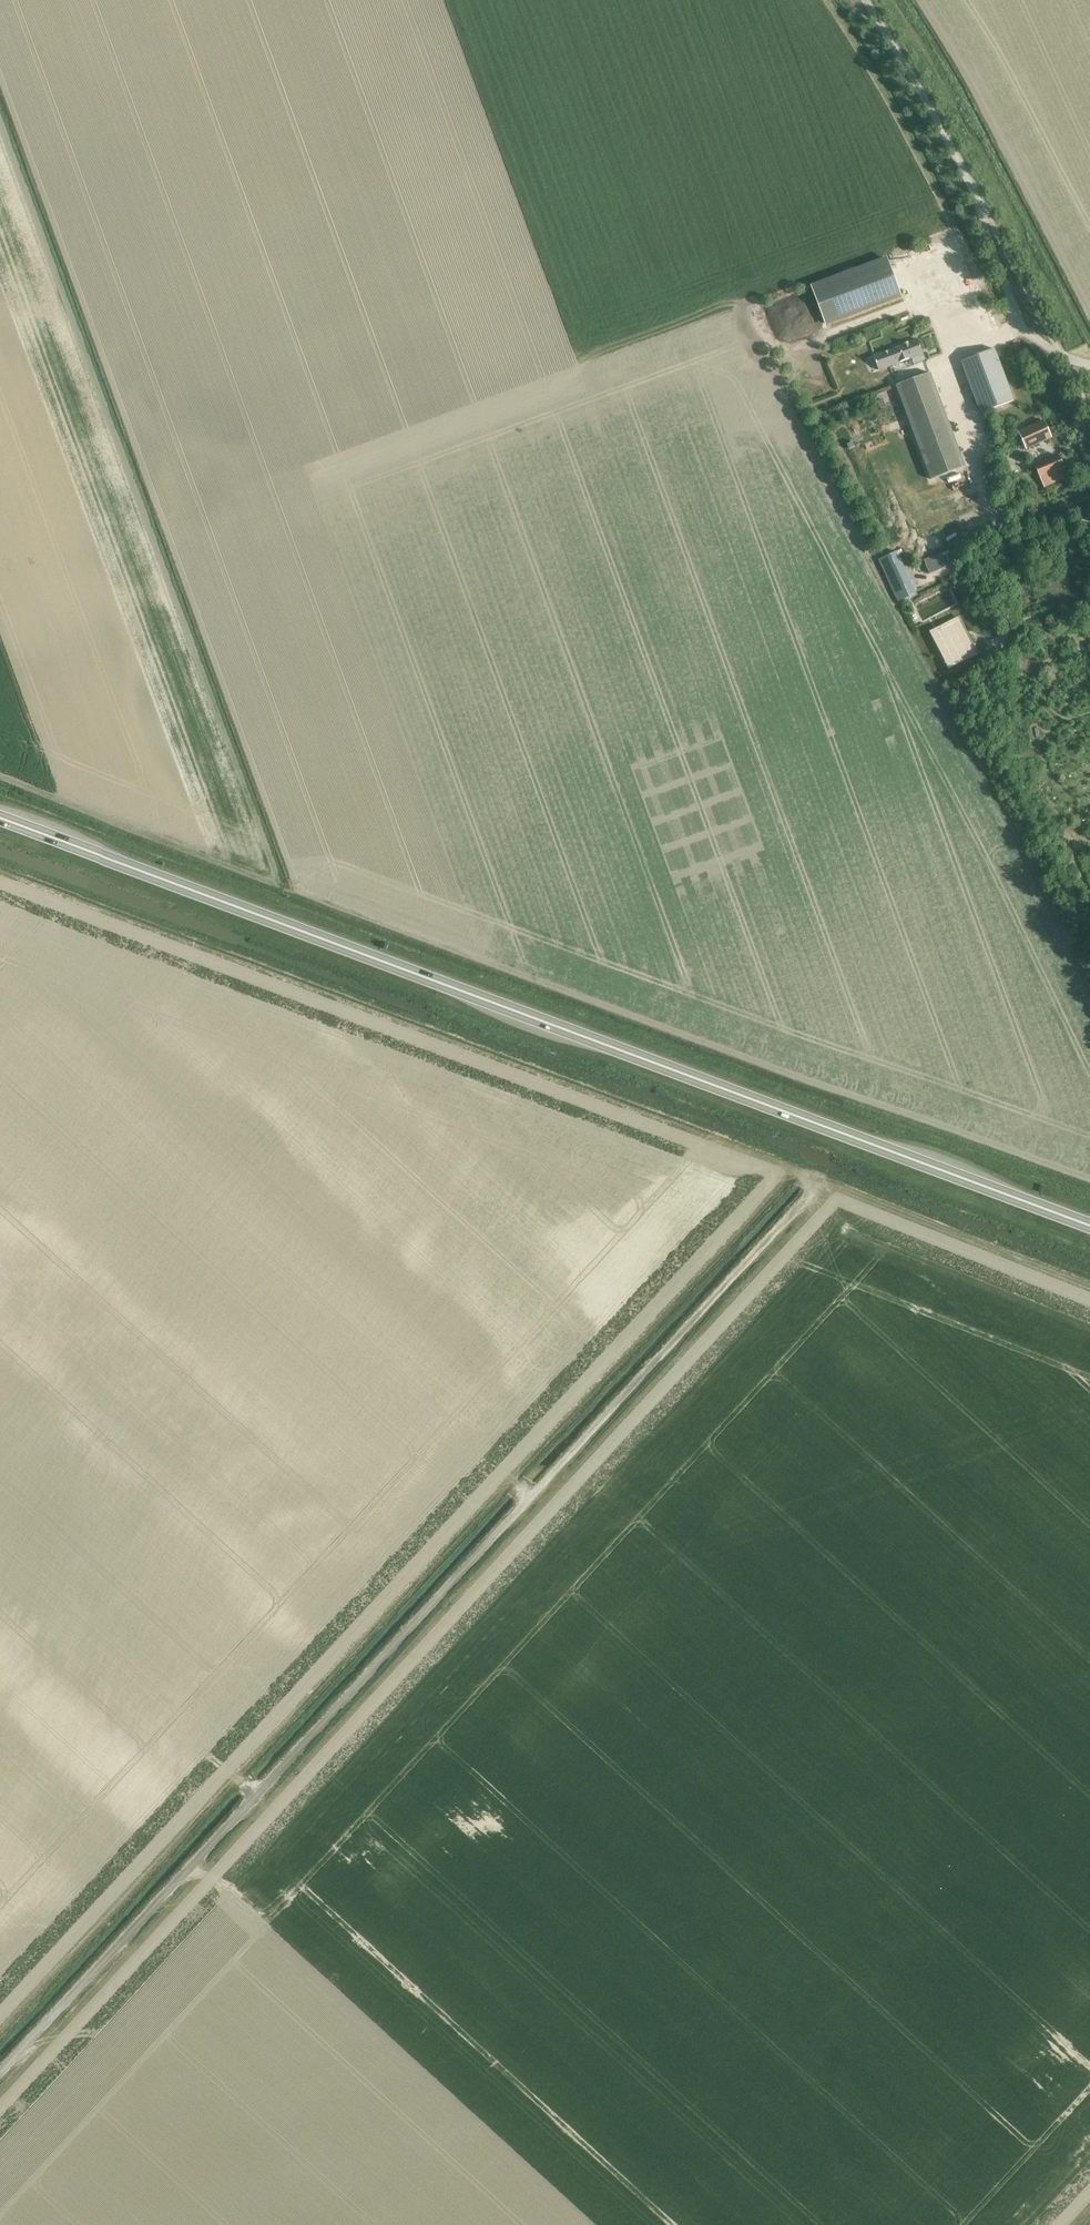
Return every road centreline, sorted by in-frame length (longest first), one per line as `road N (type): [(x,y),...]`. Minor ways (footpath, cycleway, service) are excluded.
road 1 (trunk): [(0,819),(1089,1226)]
road 2 (unclassified): [(1089,431),(992,218),(871,0)]

